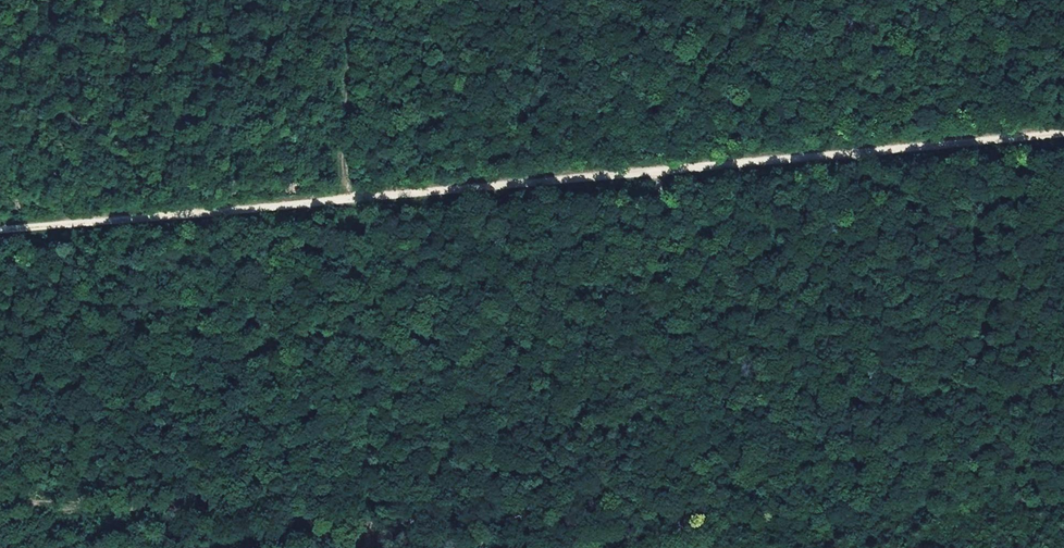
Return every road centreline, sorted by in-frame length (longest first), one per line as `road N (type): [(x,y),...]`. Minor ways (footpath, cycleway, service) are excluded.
road 1 (track): [(871,149),(0,228)]
road 2 (track): [(350,0),(349,194)]
road 3 (track): [(871,149),(1063,131)]

